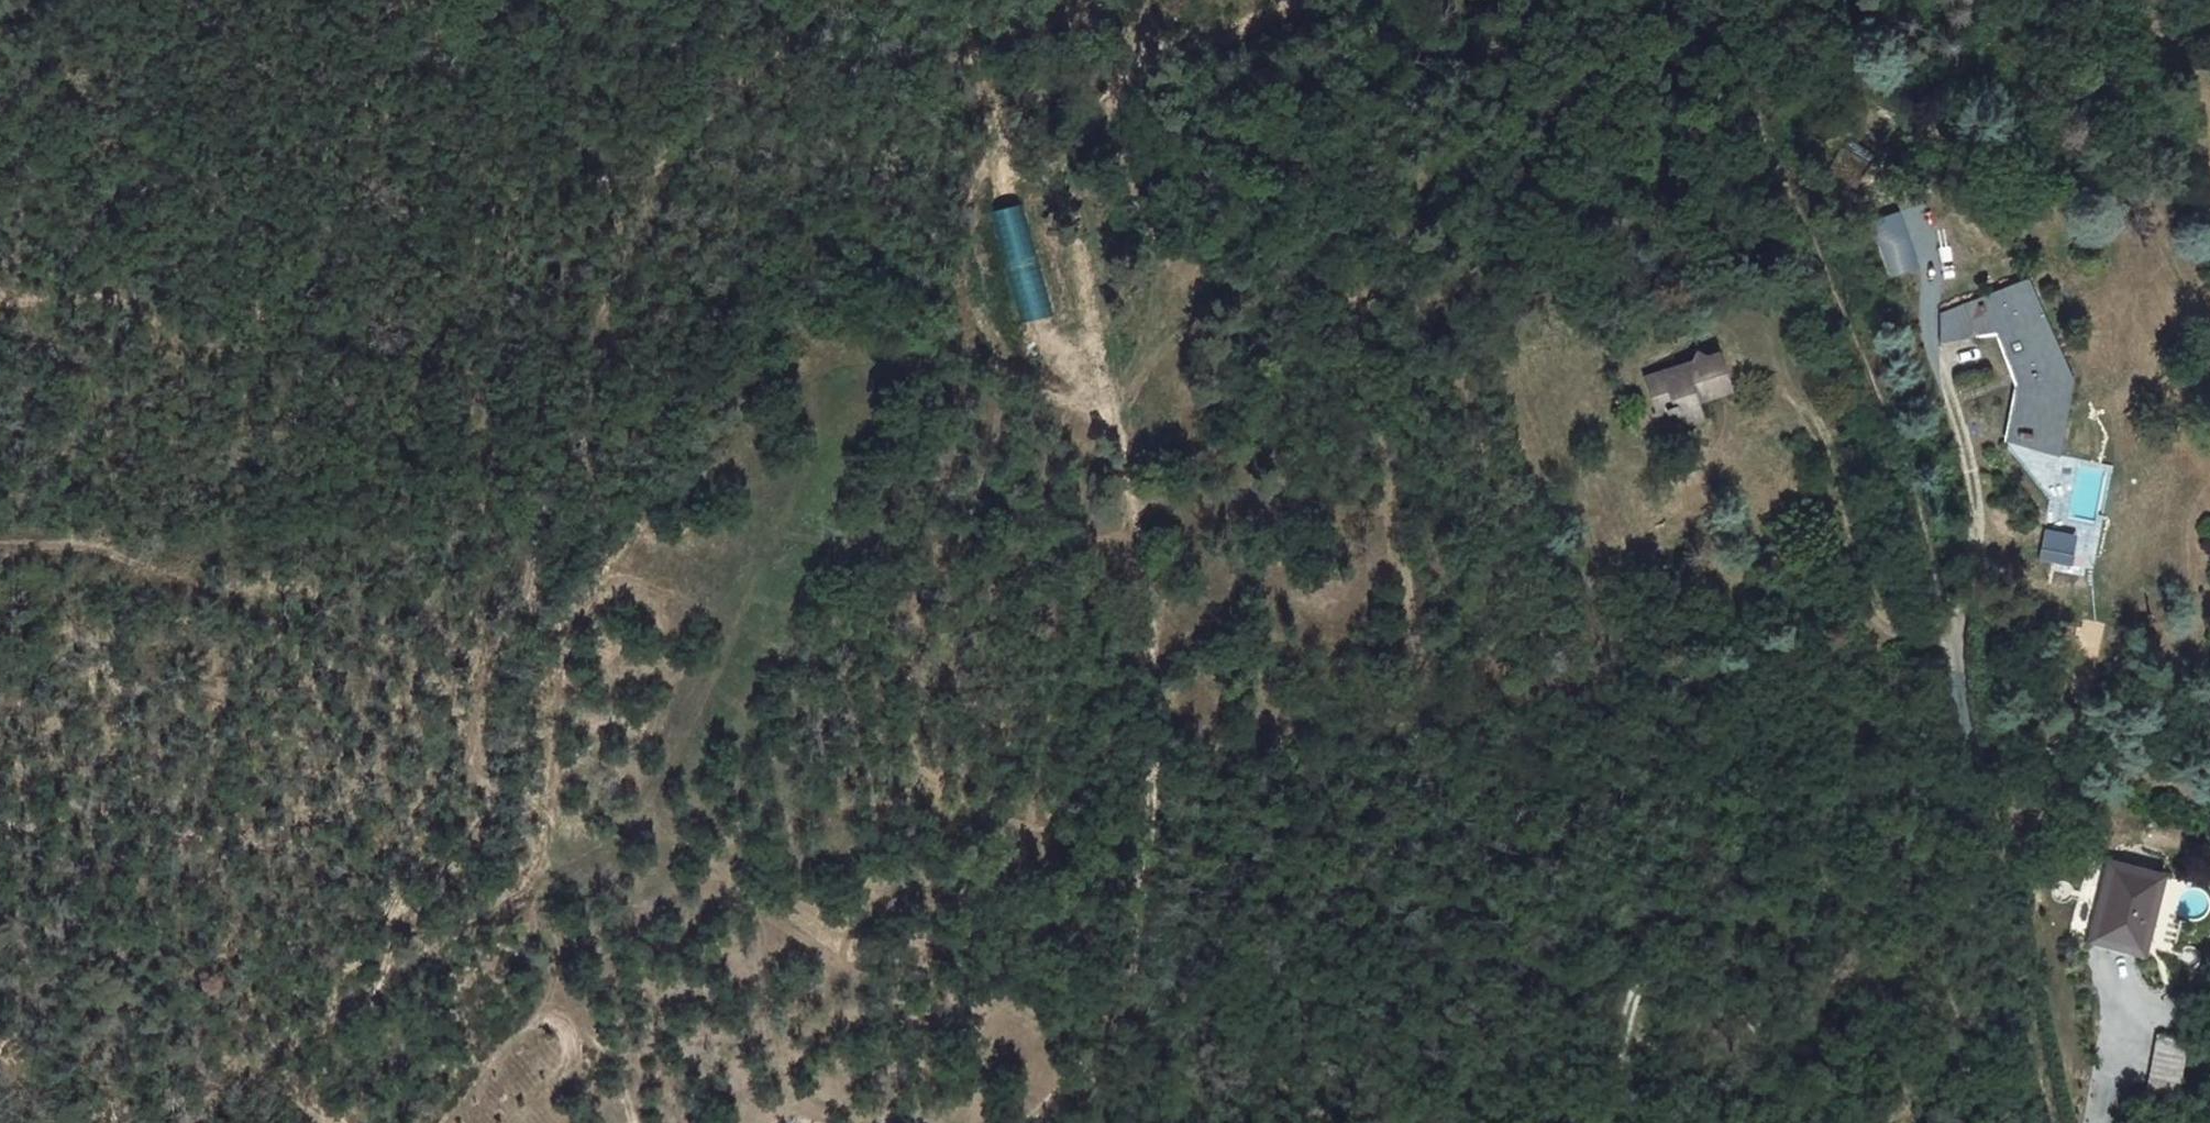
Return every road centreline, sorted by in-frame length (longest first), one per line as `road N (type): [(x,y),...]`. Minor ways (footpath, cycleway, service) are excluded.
road 1 (track): [(2054,1122),(1991,931),(1955,643)]

